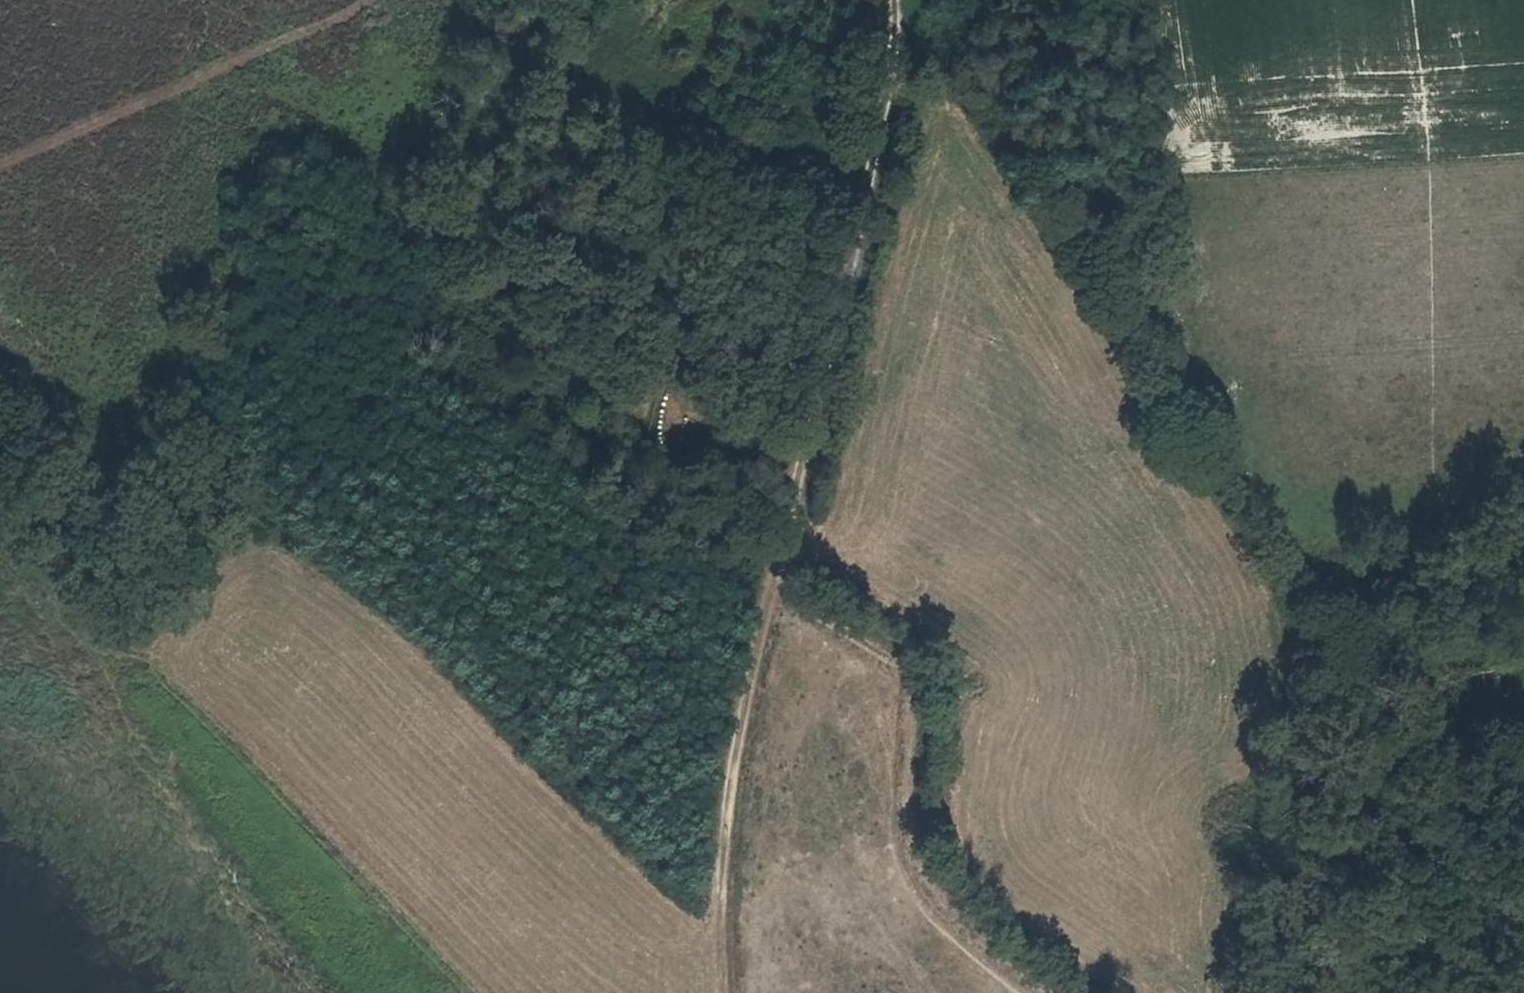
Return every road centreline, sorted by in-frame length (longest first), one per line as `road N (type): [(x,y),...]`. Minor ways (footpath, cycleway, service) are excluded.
road 1 (track): [(888,0),(858,222),(728,779),(716,918),(725,992)]

